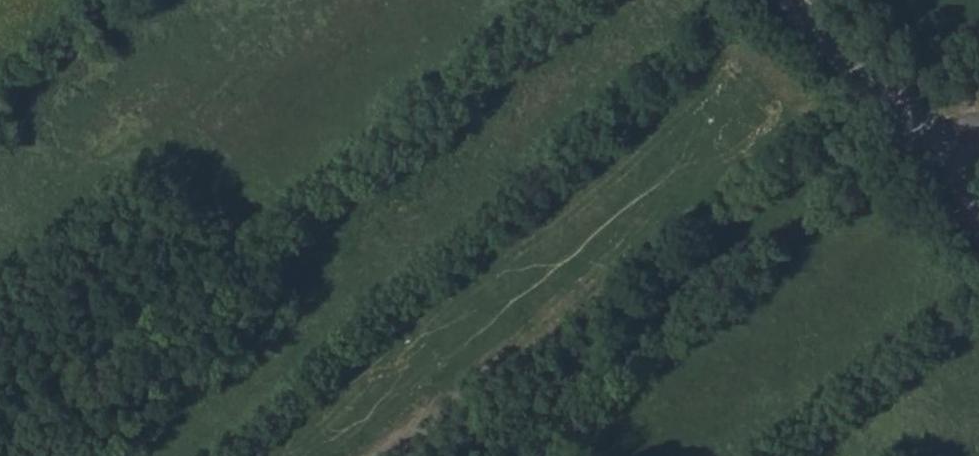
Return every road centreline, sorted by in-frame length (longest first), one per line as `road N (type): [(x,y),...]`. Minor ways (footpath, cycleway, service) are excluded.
road 1 (tertiary): [(791,0),(920,144),(978,224)]

